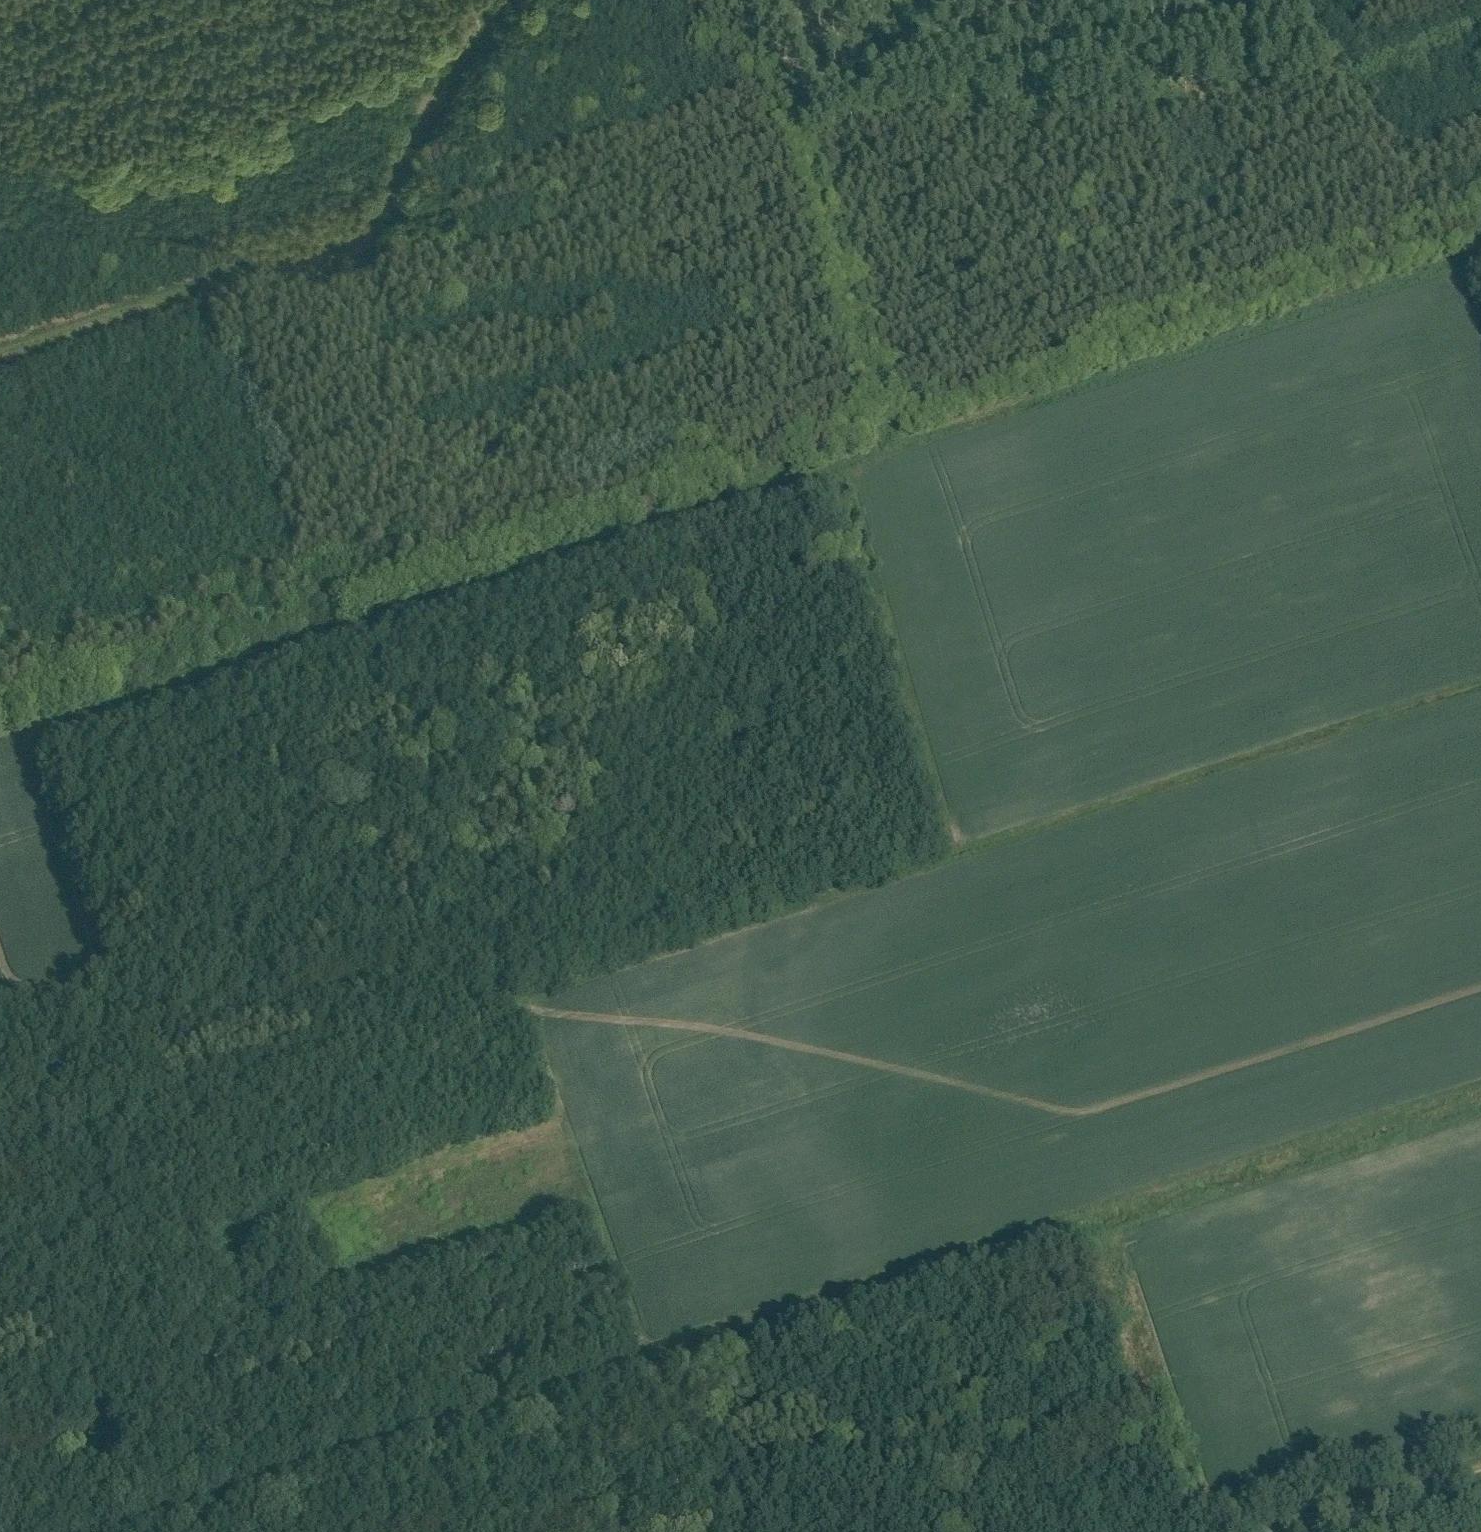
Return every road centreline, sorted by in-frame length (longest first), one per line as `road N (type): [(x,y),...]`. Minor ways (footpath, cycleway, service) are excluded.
road 1 (track): [(1275,1531),(1480,1469)]

